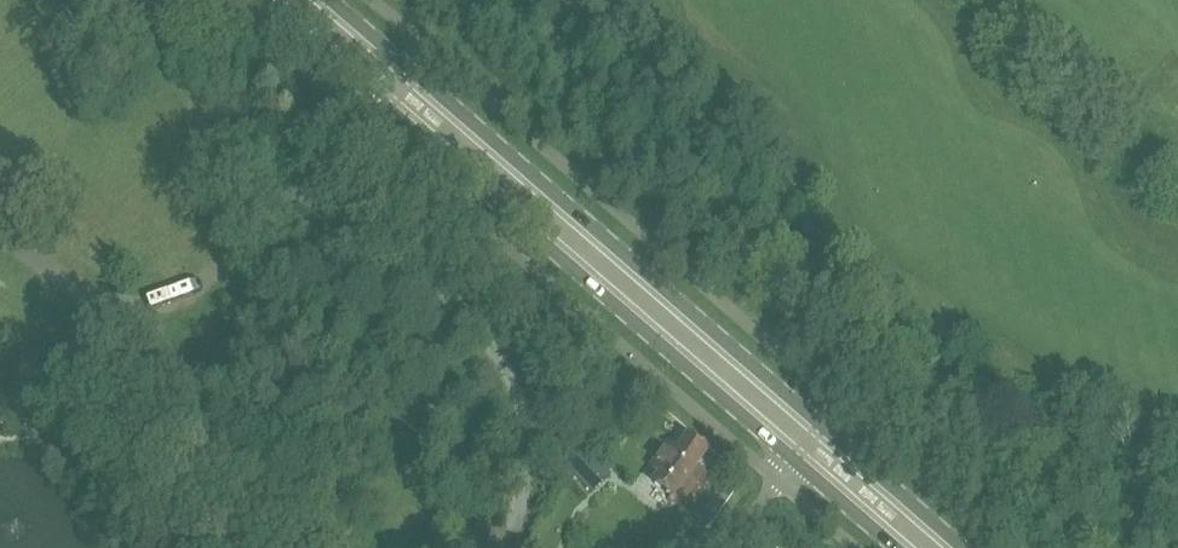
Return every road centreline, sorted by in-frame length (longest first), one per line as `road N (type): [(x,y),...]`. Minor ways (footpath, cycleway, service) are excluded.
road 1 (primary): [(258,0),(791,454)]
road 2 (primary): [(818,421),(326,0)]
road 3 (primary): [(966,547),(818,421)]
road 4 (primary): [(791,454),(898,547)]

